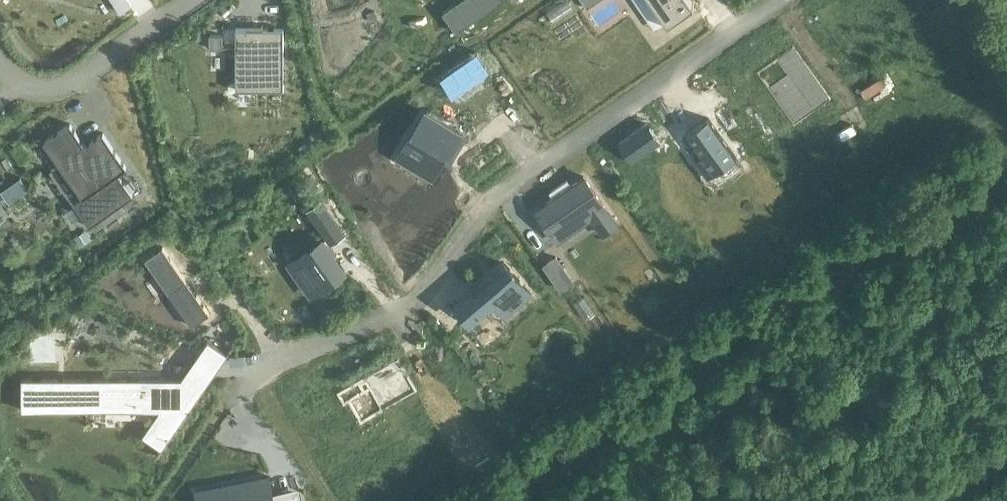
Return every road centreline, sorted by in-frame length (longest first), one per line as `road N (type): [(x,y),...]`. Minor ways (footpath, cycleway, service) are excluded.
road 1 (residential): [(782,0),(494,197),(417,301),(255,375),(174,500)]
road 2 (residential): [(189,0),(70,75),(43,79)]

